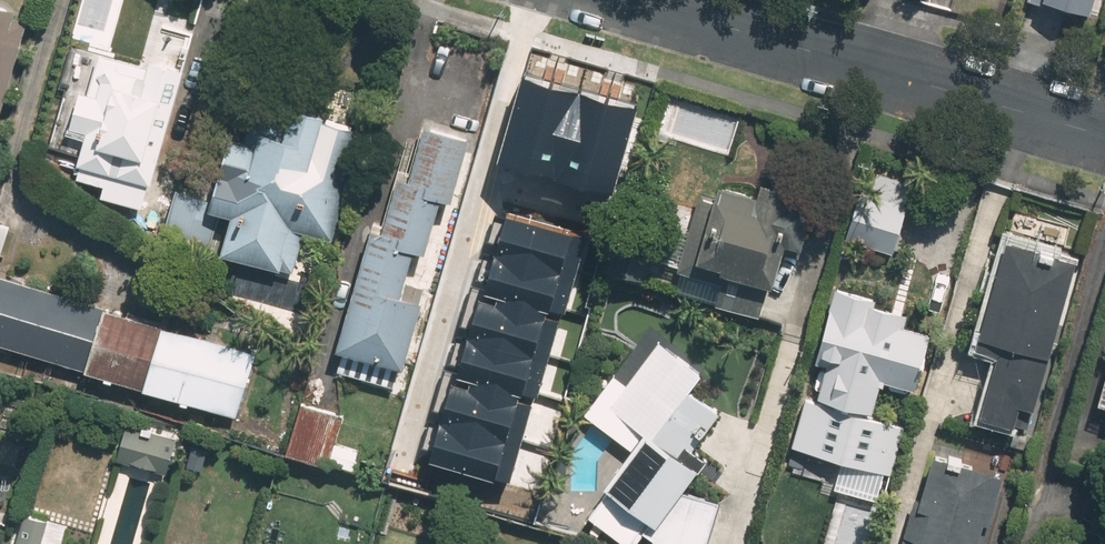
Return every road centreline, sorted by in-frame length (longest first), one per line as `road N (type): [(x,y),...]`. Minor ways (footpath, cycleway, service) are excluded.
road 1 (residential): [(635,0),(1104,136)]

